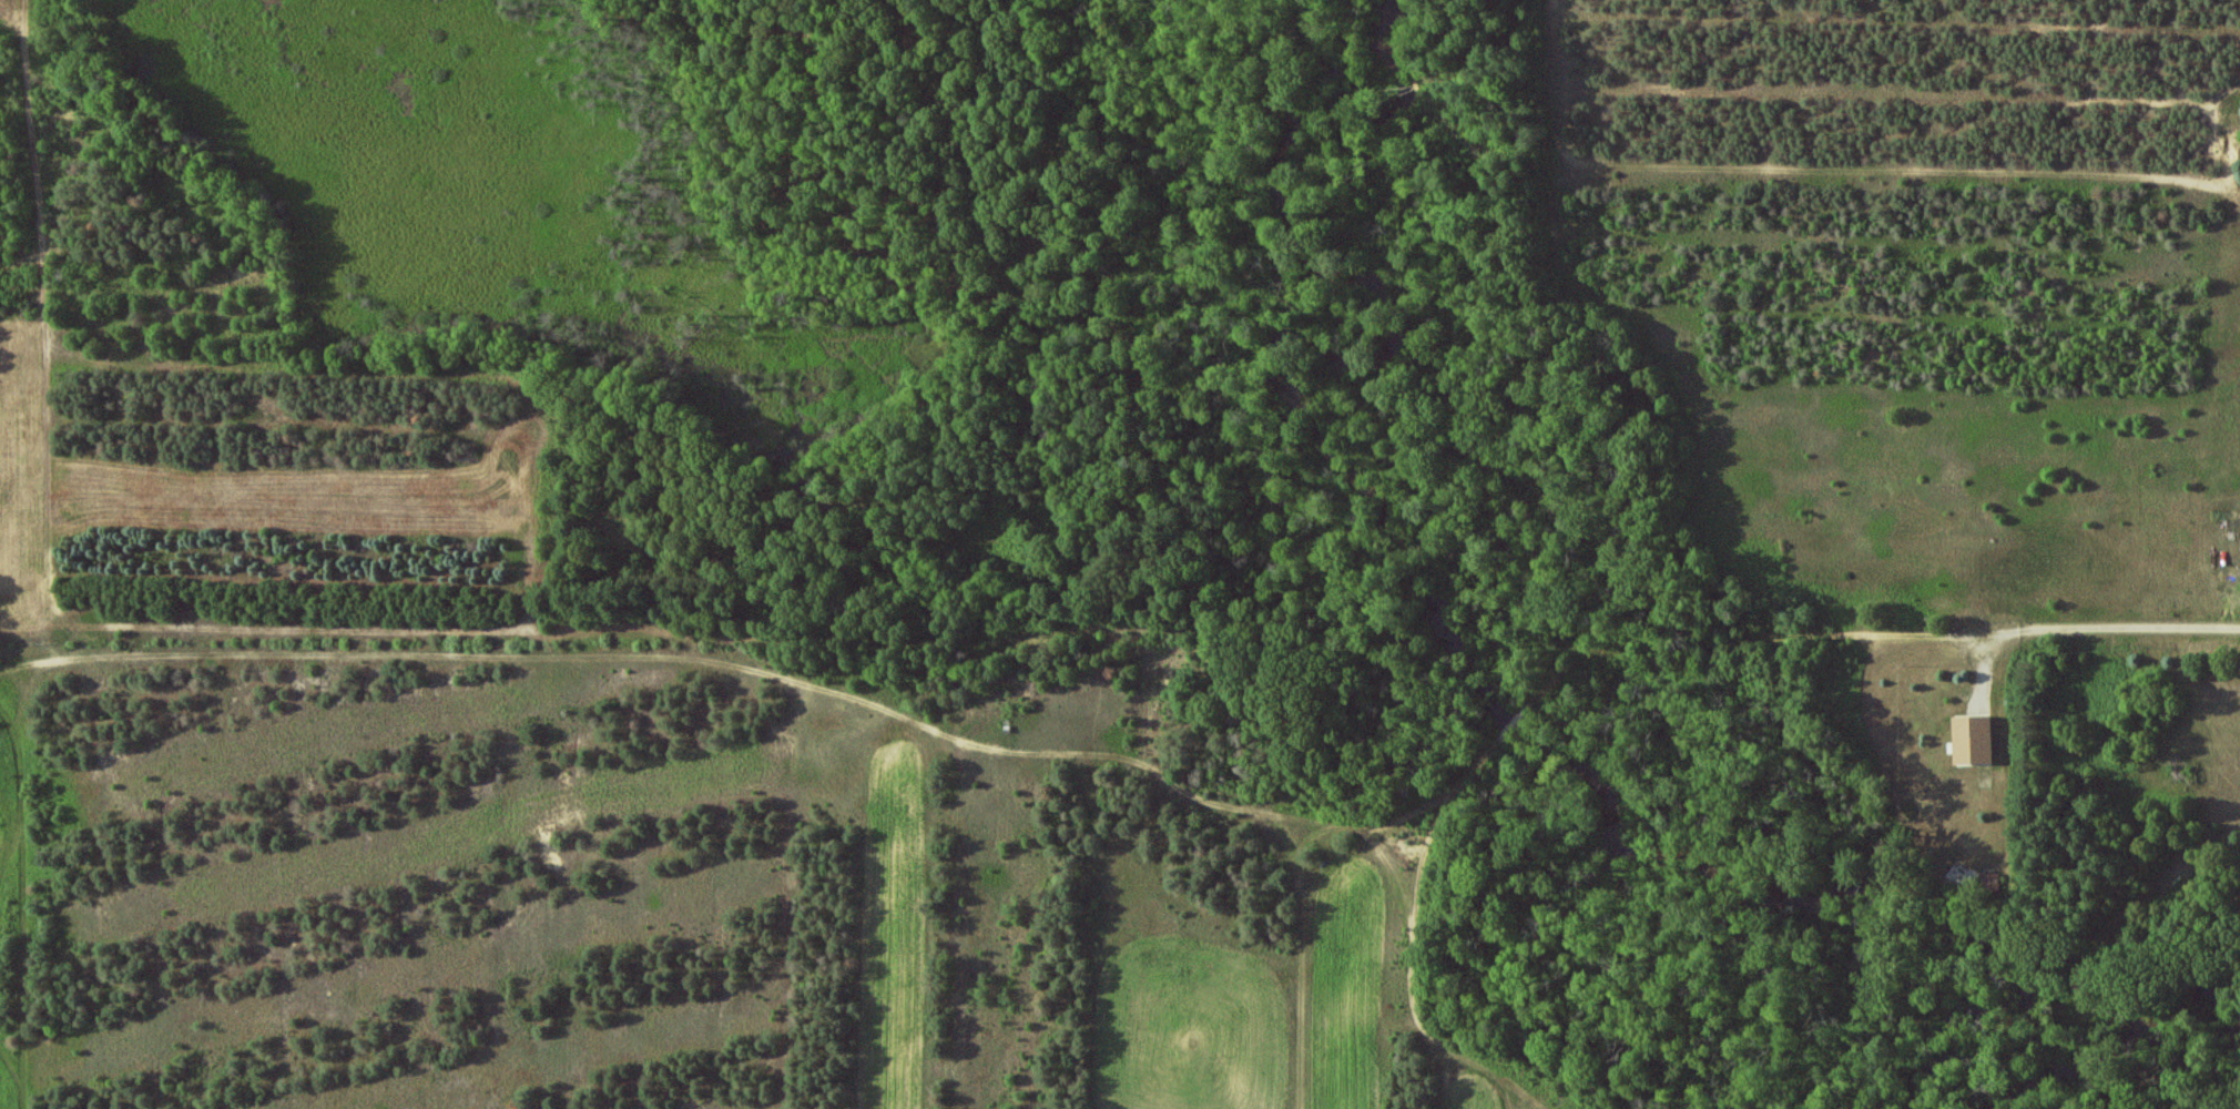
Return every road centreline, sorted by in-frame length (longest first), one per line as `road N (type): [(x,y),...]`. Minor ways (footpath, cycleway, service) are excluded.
road 1 (residential): [(114,631),(1167,632),(1151,694),(1159,775),(1199,800),(1377,831),(1453,798),(1568,680),(1620,651),(1811,635),(2239,632)]
road 2 (track): [(114,631),(77,624),(59,607),(51,577),(33,0)]
road 3 (track): [(1453,798),(1428,840),(1418,878),(1412,996),(1418,1025),(1439,1048),(1550,1108)]

